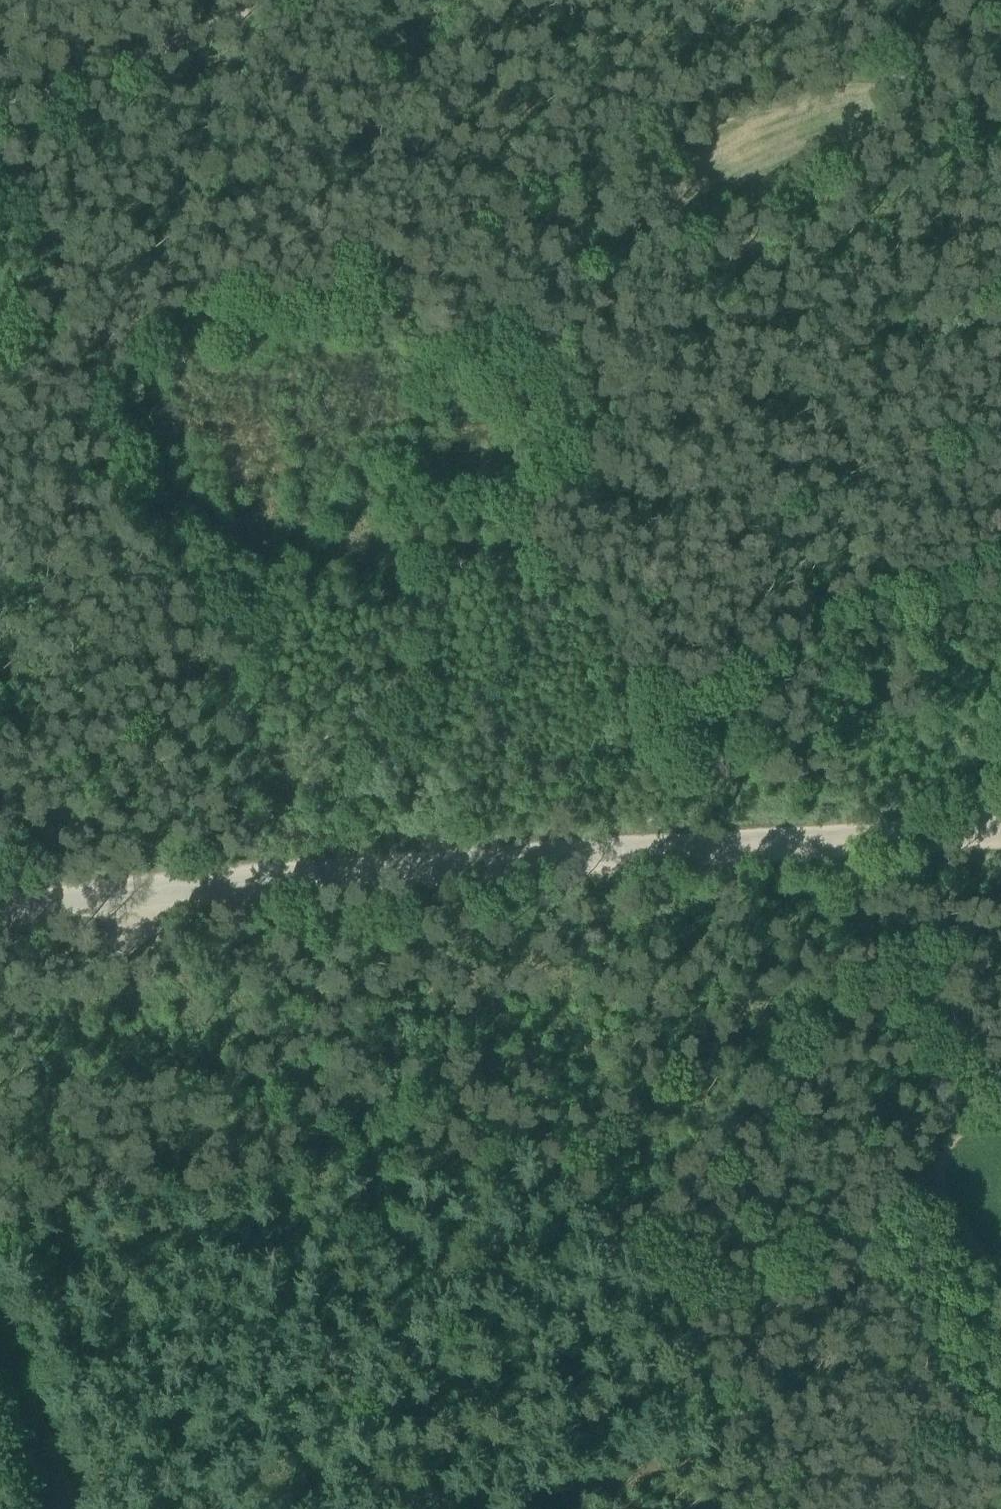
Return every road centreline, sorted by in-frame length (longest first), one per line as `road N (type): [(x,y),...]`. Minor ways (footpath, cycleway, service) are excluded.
road 1 (track): [(0,887),(1000,817)]
road 2 (track): [(0,115),(293,0)]
road 3 (track): [(0,1340),(71,1508)]

